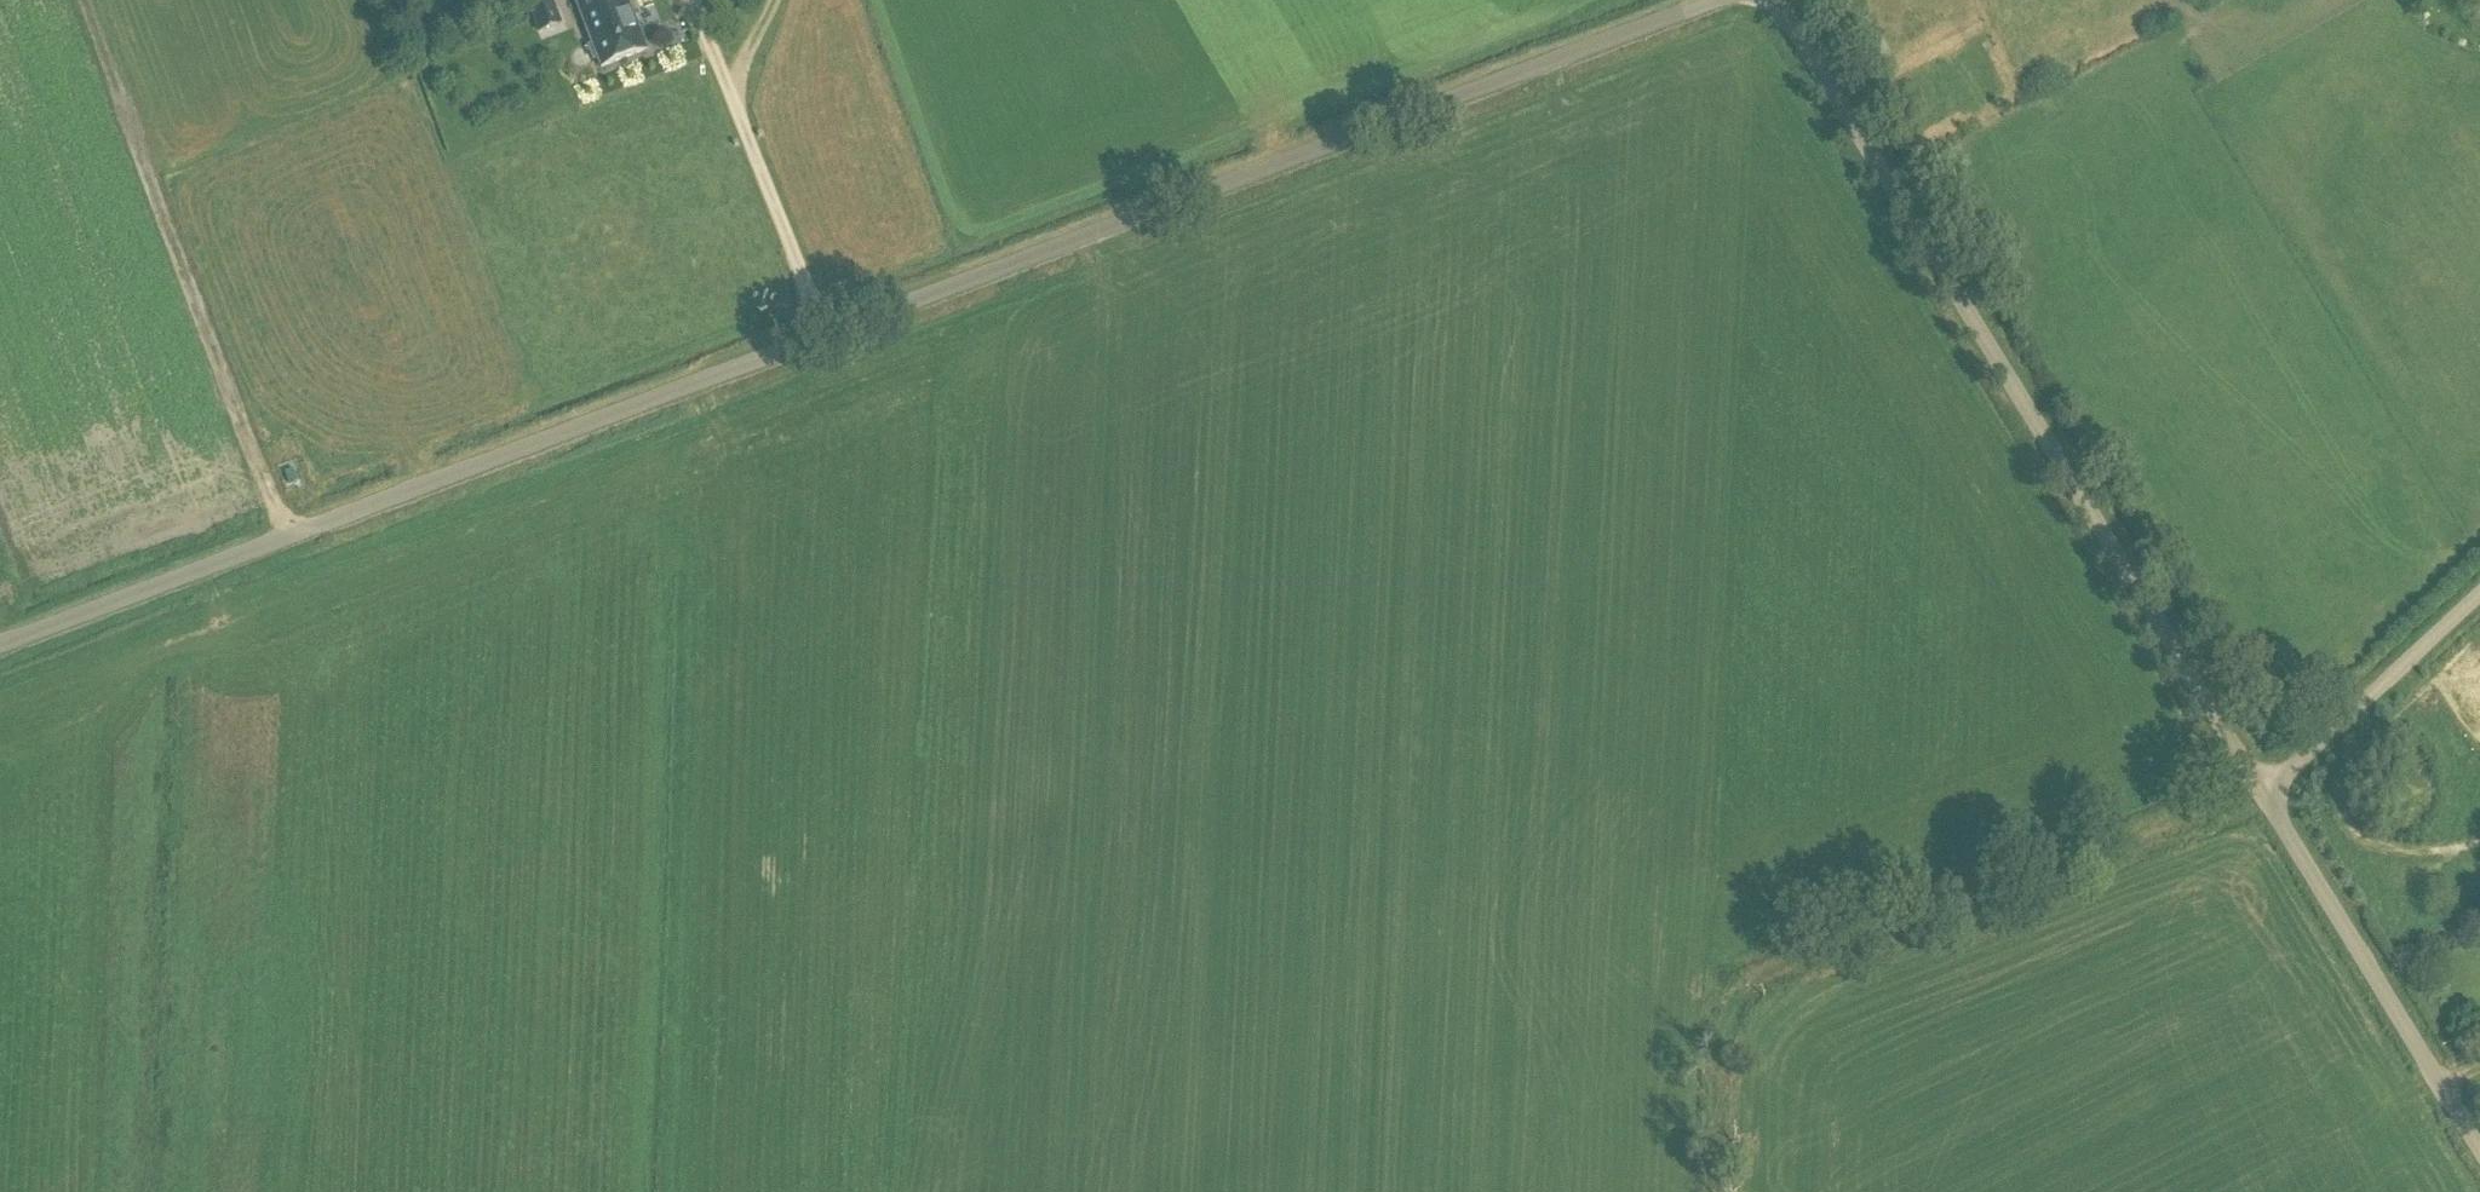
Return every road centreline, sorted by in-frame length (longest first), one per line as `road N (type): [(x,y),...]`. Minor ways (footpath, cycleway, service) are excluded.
road 1 (unclassified): [(0,646),(1712,0)]
road 2 (unclassified): [(2264,796),(1771,0)]
road 3 (track): [(284,540),(83,0)]
road 4 (unclassified): [(2479,1148),(2264,796)]
road 5 (unclassified): [(2264,796),(2479,596)]

